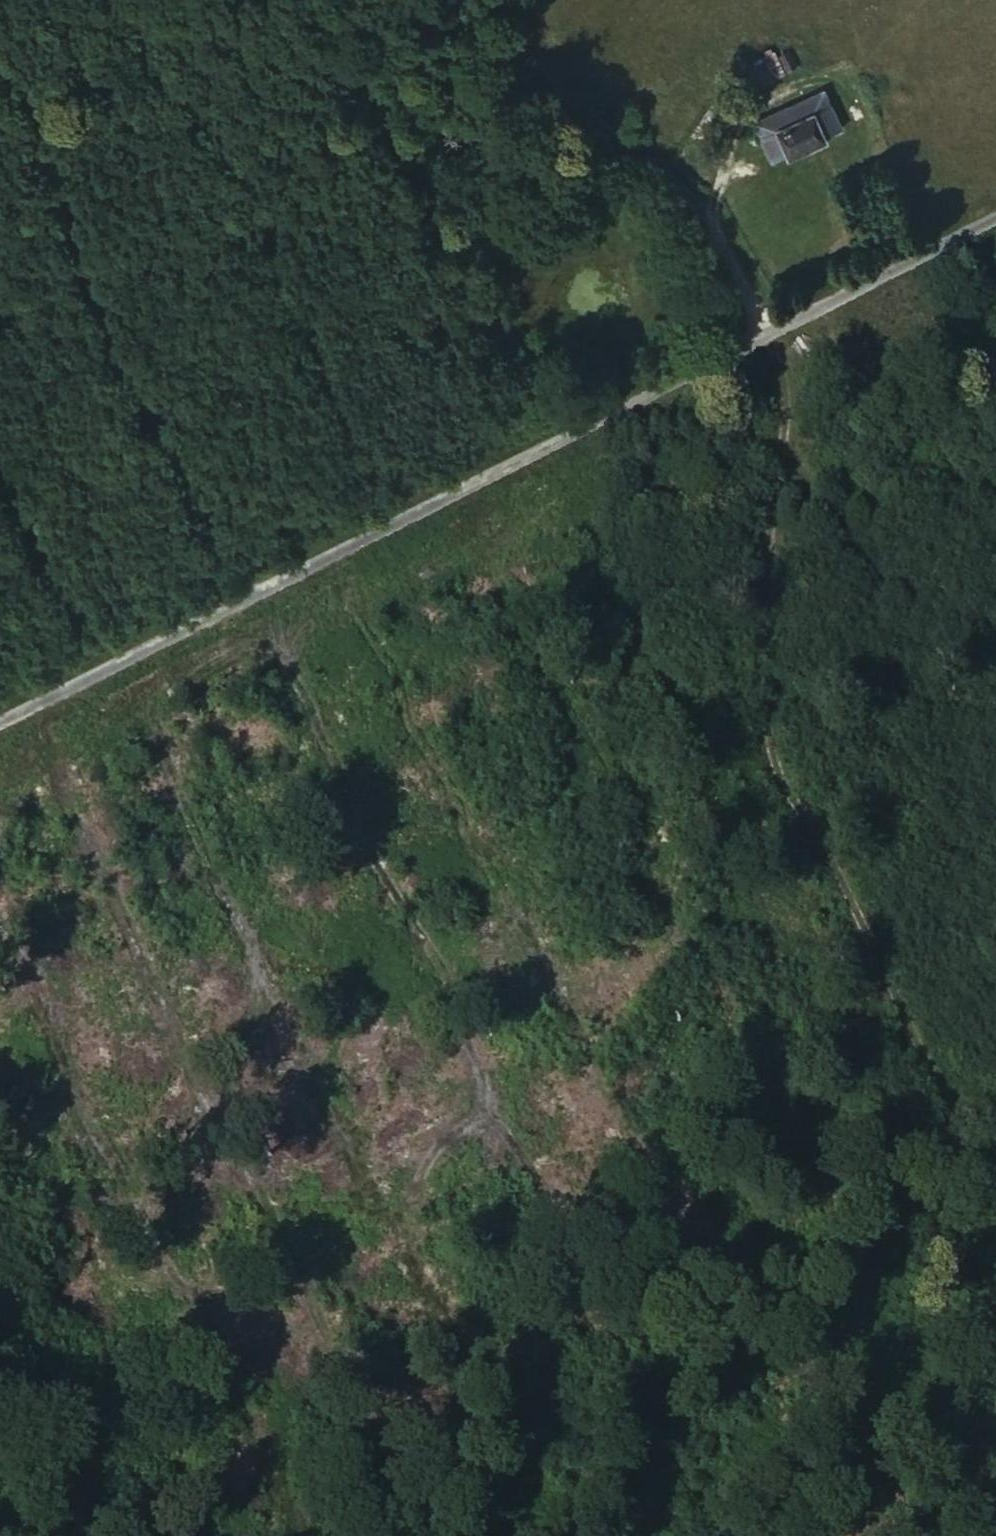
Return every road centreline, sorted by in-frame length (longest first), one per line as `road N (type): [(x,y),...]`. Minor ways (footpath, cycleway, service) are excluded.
road 1 (track): [(782,331),(802,387),(755,725),(995,1199)]
road 2 (track): [(0,724),(782,331)]
road 3 (track): [(529,0),(684,182),(782,331)]
road 4 (track): [(782,331),(995,222)]

